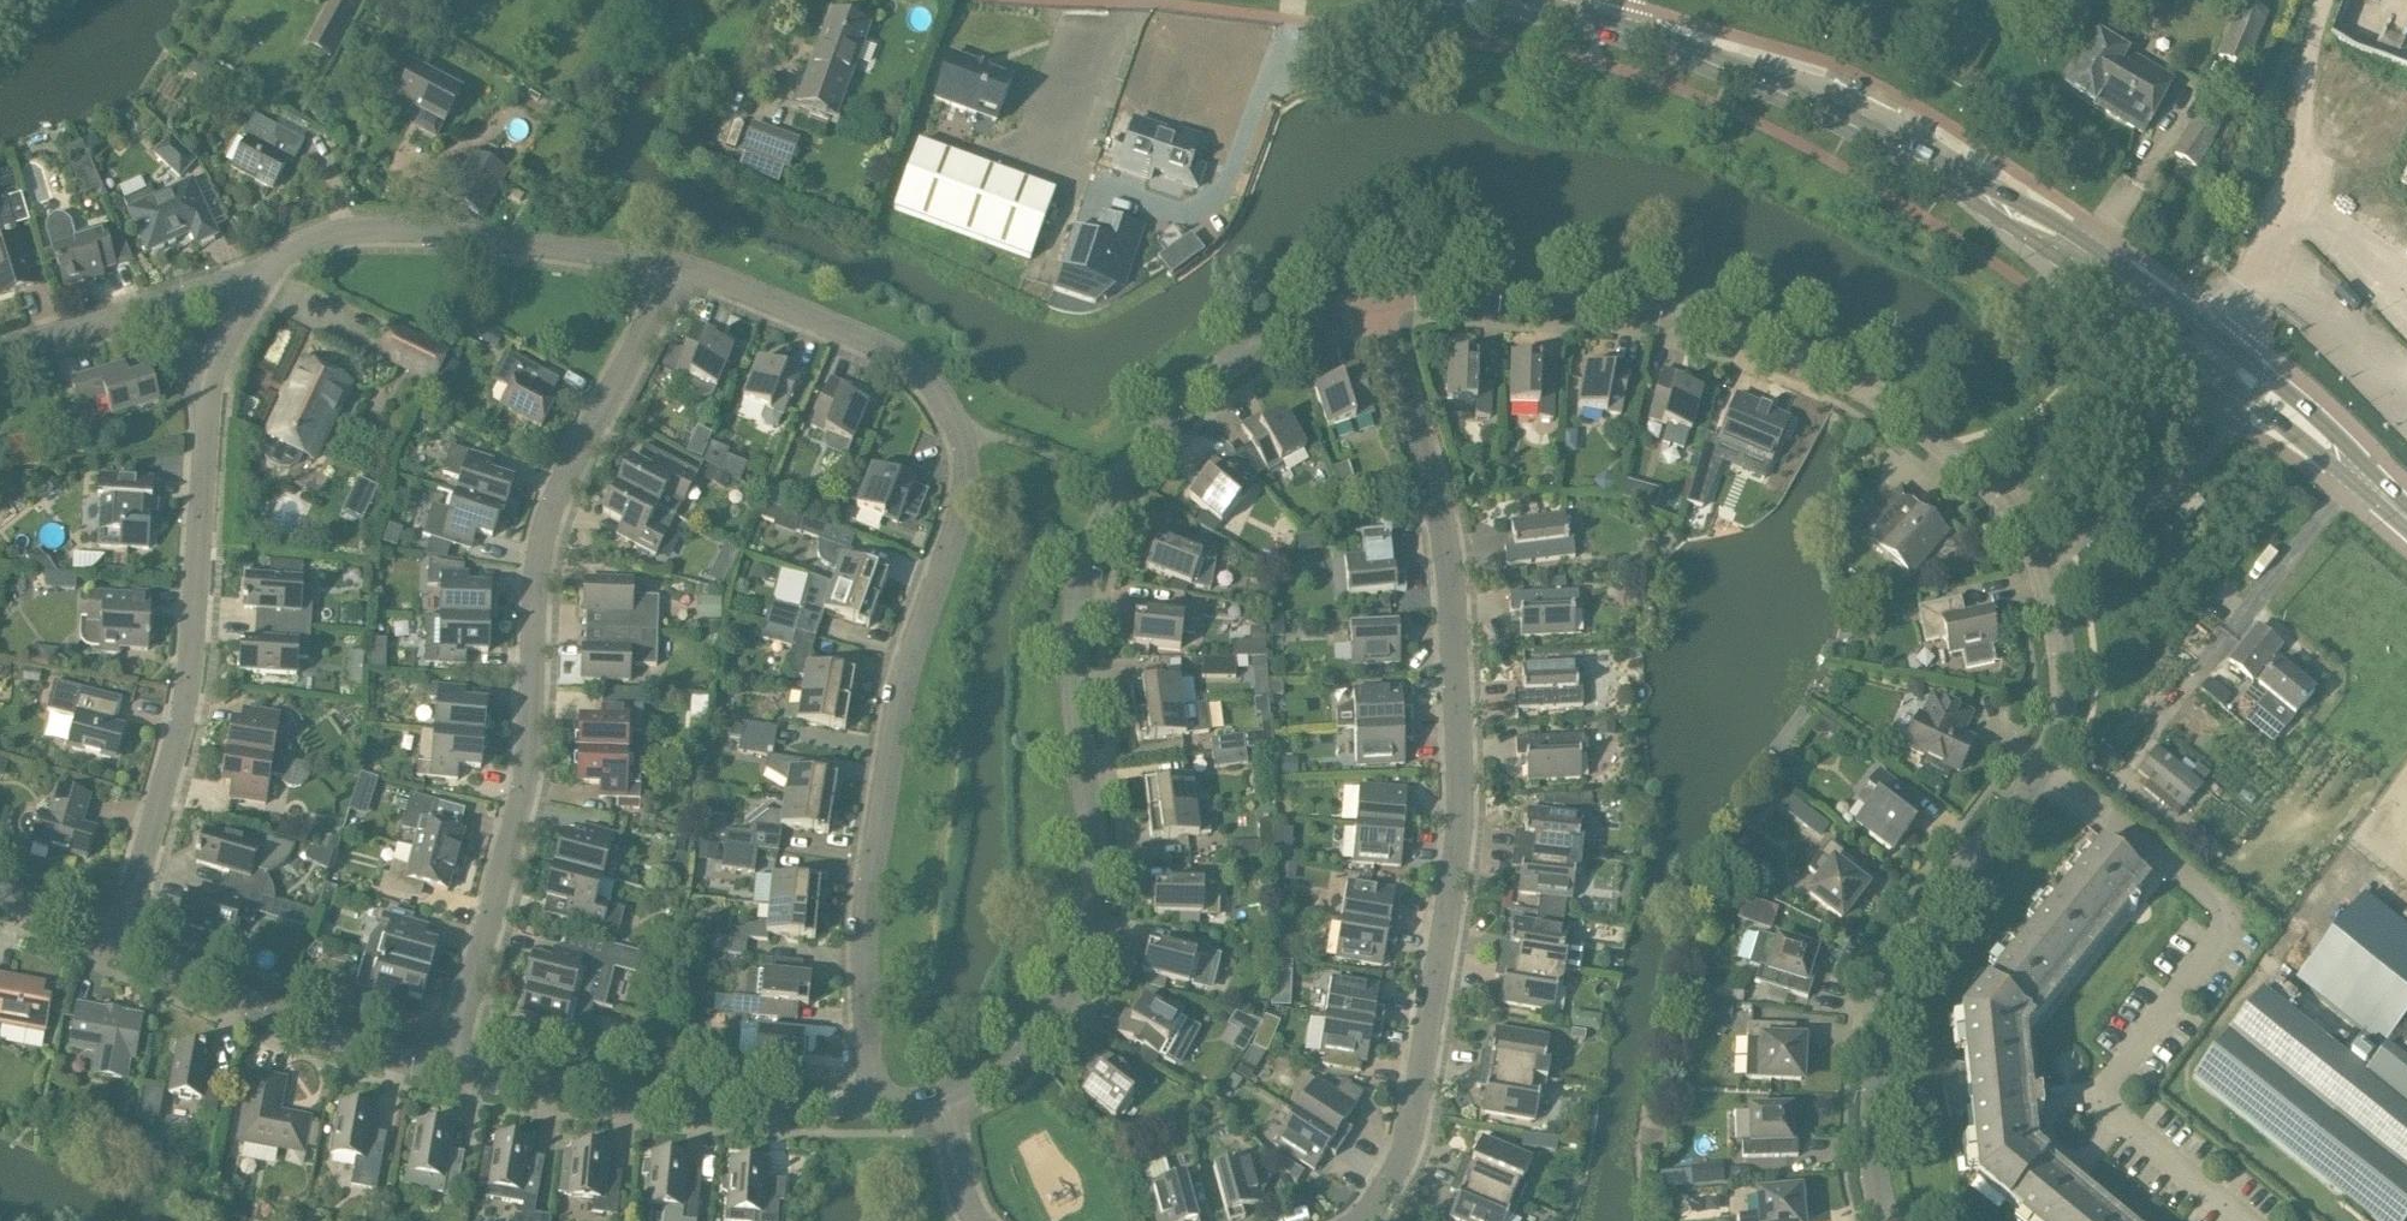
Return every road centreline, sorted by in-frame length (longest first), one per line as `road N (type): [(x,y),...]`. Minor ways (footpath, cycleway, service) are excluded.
road 1 (residential): [(676,271),(894,355),(951,412),(968,452),(965,499),(905,686),(872,864),(864,953),(871,1104)]
road 2 (residential): [(1372,305),(1304,323),(1243,357),(1156,432),(1120,479),(1085,568),(1075,628),(1097,868),(1094,924),(1078,980),(1019,1054),(936,1099)]
road 3 (residential): [(2044,767),(2060,643),(2029,542),(2000,502),(1846,377),(1667,313),(1458,294),(1372,305)]
road 4 (tertiary): [(2406,516),(2260,389),(2030,224),(1878,135),(1599,24)]
road 5 (residential): [(1367,1220),(1384,1209),(1416,1133),(1454,807),(1460,652),(1433,502),(1372,305)]
road 6 (residential): [(455,1074),(514,849),(542,544),(565,480),(676,271)]
road 7 (residential): [(117,948),(197,635),(201,379)]
road 8 (residential): [(1891,1220),(1880,1179),(1873,1056),(1883,992),(1909,938),(2044,767)]
road 9 (residential): [(2112,1099),(2125,1060),(2224,922),(2212,899),(2044,767)]
road 10 (residential): [(269,274),(282,252),(332,235),(505,242),(676,271)]
road 11 (residential): [(871,1104),(600,1091),(455,1074)]
road 12 (residential): [(455,1074),(326,1037),(117,948)]
road 13 (residential): [(2230,1220),(2125,1131),(2112,1099)]
road 14 (residential): [(162,306),(0,352)]
road 15 (residential): [(936,1099),(959,1184),(983,1220)]
road 16 (residential): [(117,948),(0,896)]
road 17 (residential): [(201,379),(269,274)]

